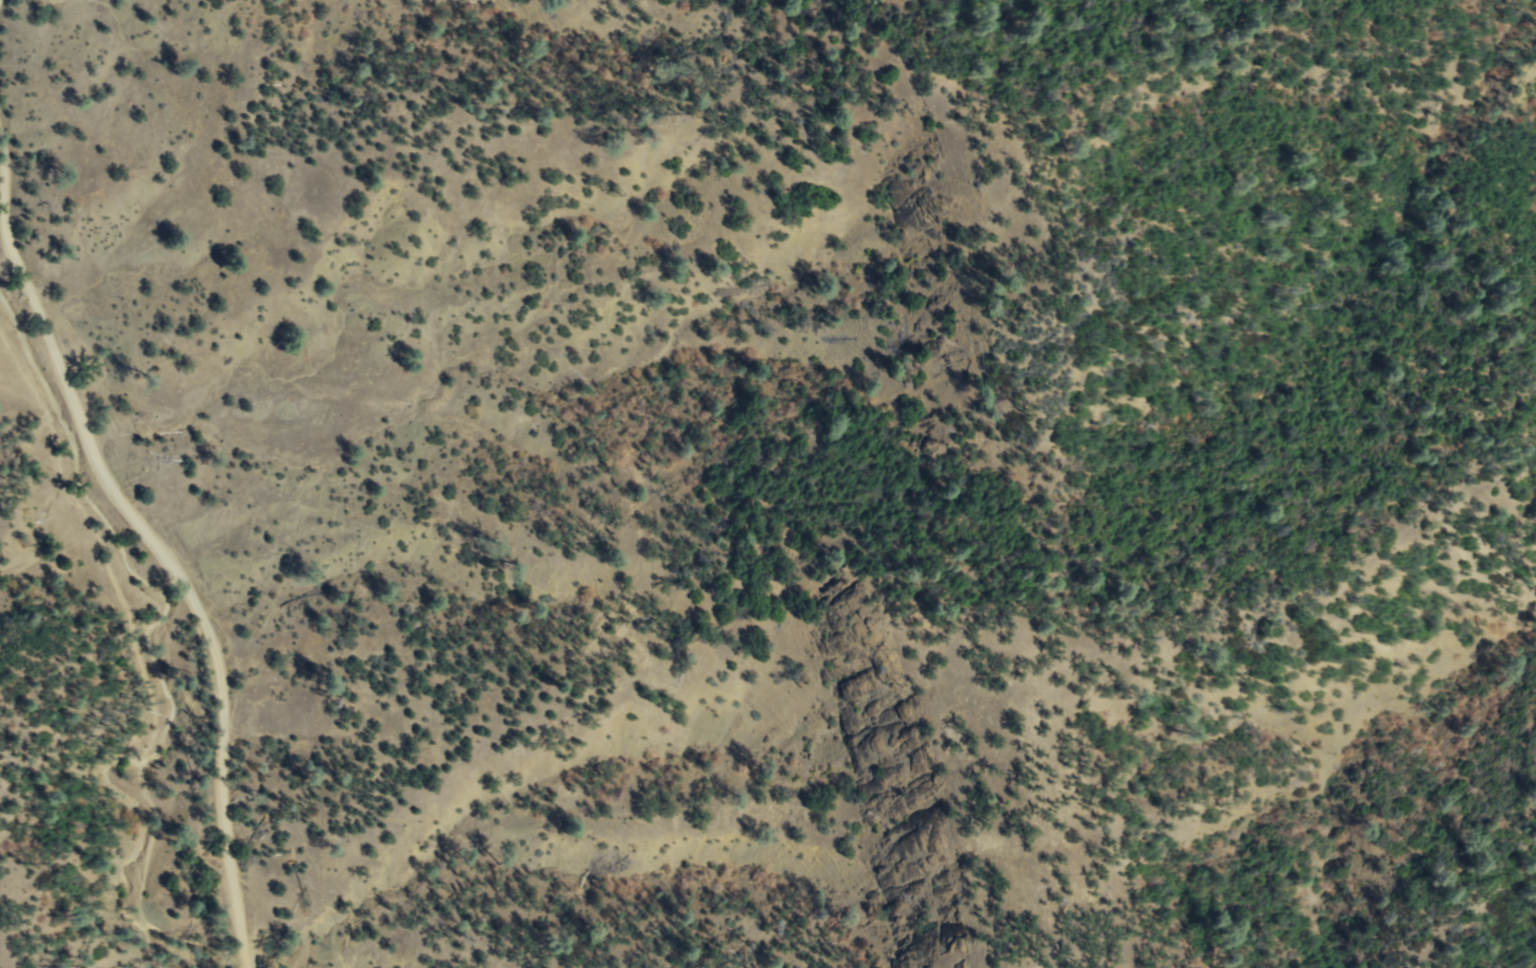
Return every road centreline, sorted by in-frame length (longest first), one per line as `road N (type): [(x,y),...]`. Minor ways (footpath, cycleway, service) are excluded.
road 1 (residential): [(17,0),(6,30),(5,94),(21,156),(25,234),(108,454),(204,589),(239,673),(237,789),(260,967)]

